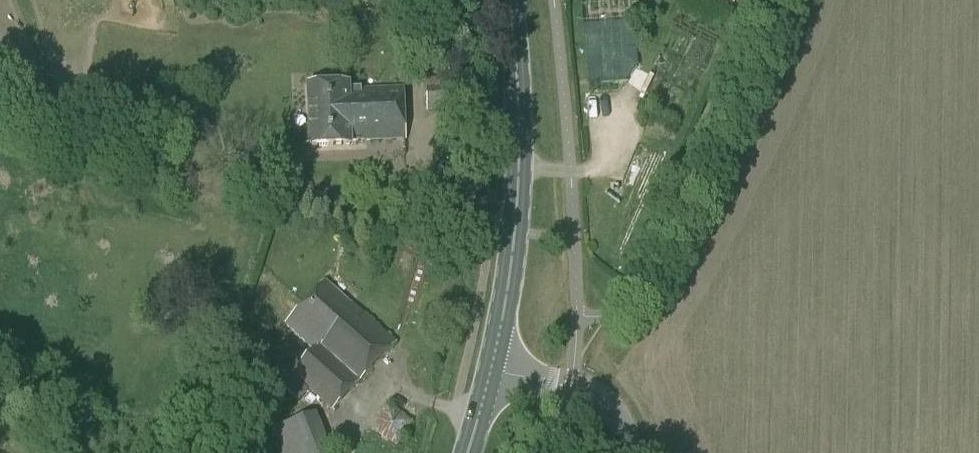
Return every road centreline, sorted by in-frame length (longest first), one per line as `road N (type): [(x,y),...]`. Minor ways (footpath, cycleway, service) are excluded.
road 1 (primary): [(490,375),(518,204),(513,0)]
road 2 (unclassified): [(630,452),(608,400),(490,375)]

